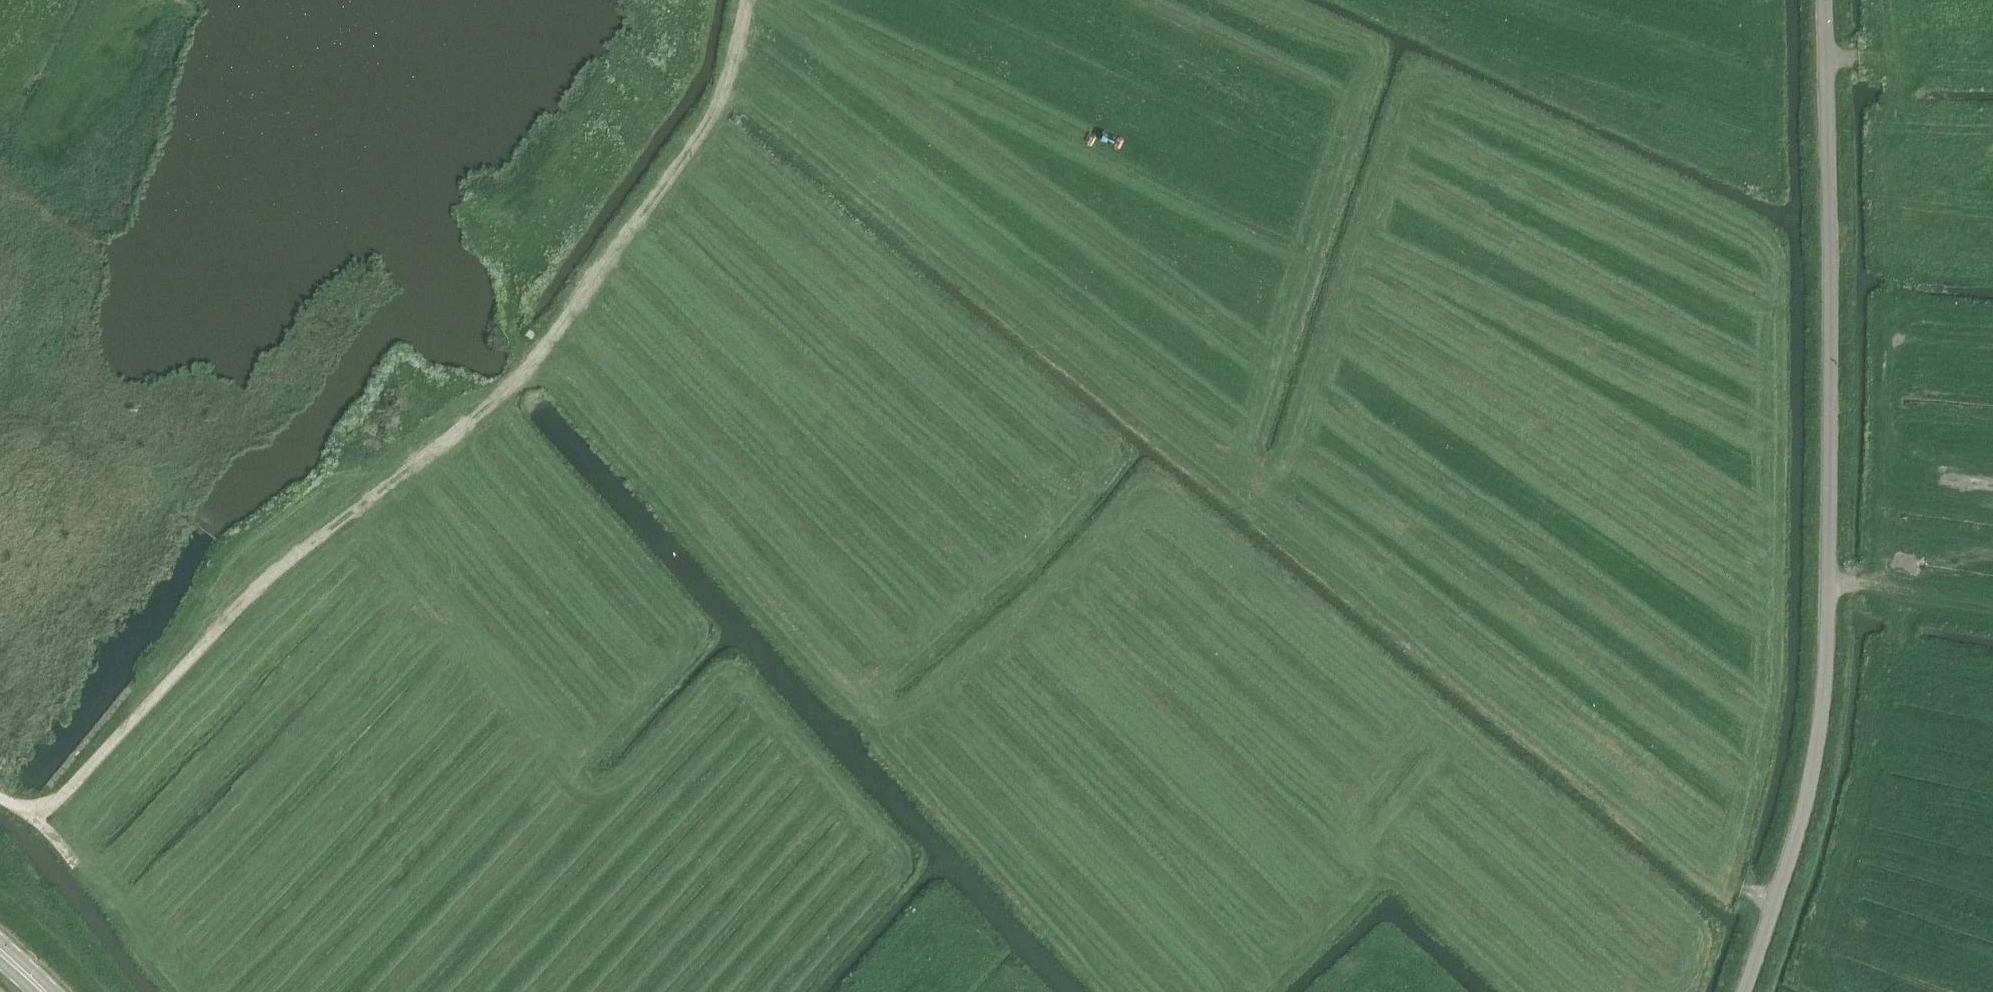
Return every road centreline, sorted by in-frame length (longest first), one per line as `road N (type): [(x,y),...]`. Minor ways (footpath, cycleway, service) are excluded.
road 1 (unclassified): [(1745,991),(1802,816),(1826,659),(1825,0)]

